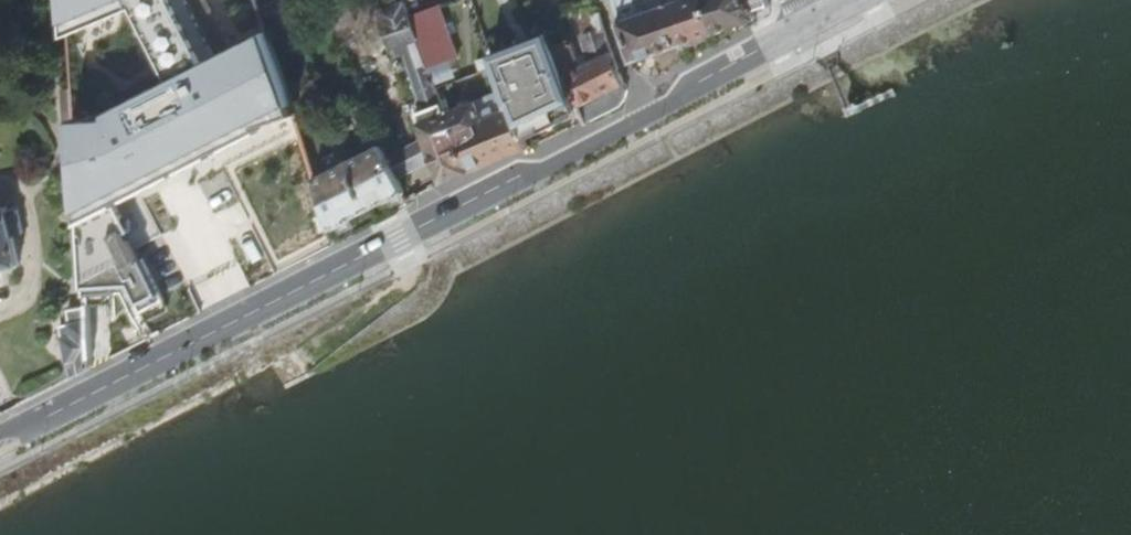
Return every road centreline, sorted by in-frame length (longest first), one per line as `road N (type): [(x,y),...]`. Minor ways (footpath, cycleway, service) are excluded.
road 1 (secondary): [(808,24),(595,142),(0,436)]

